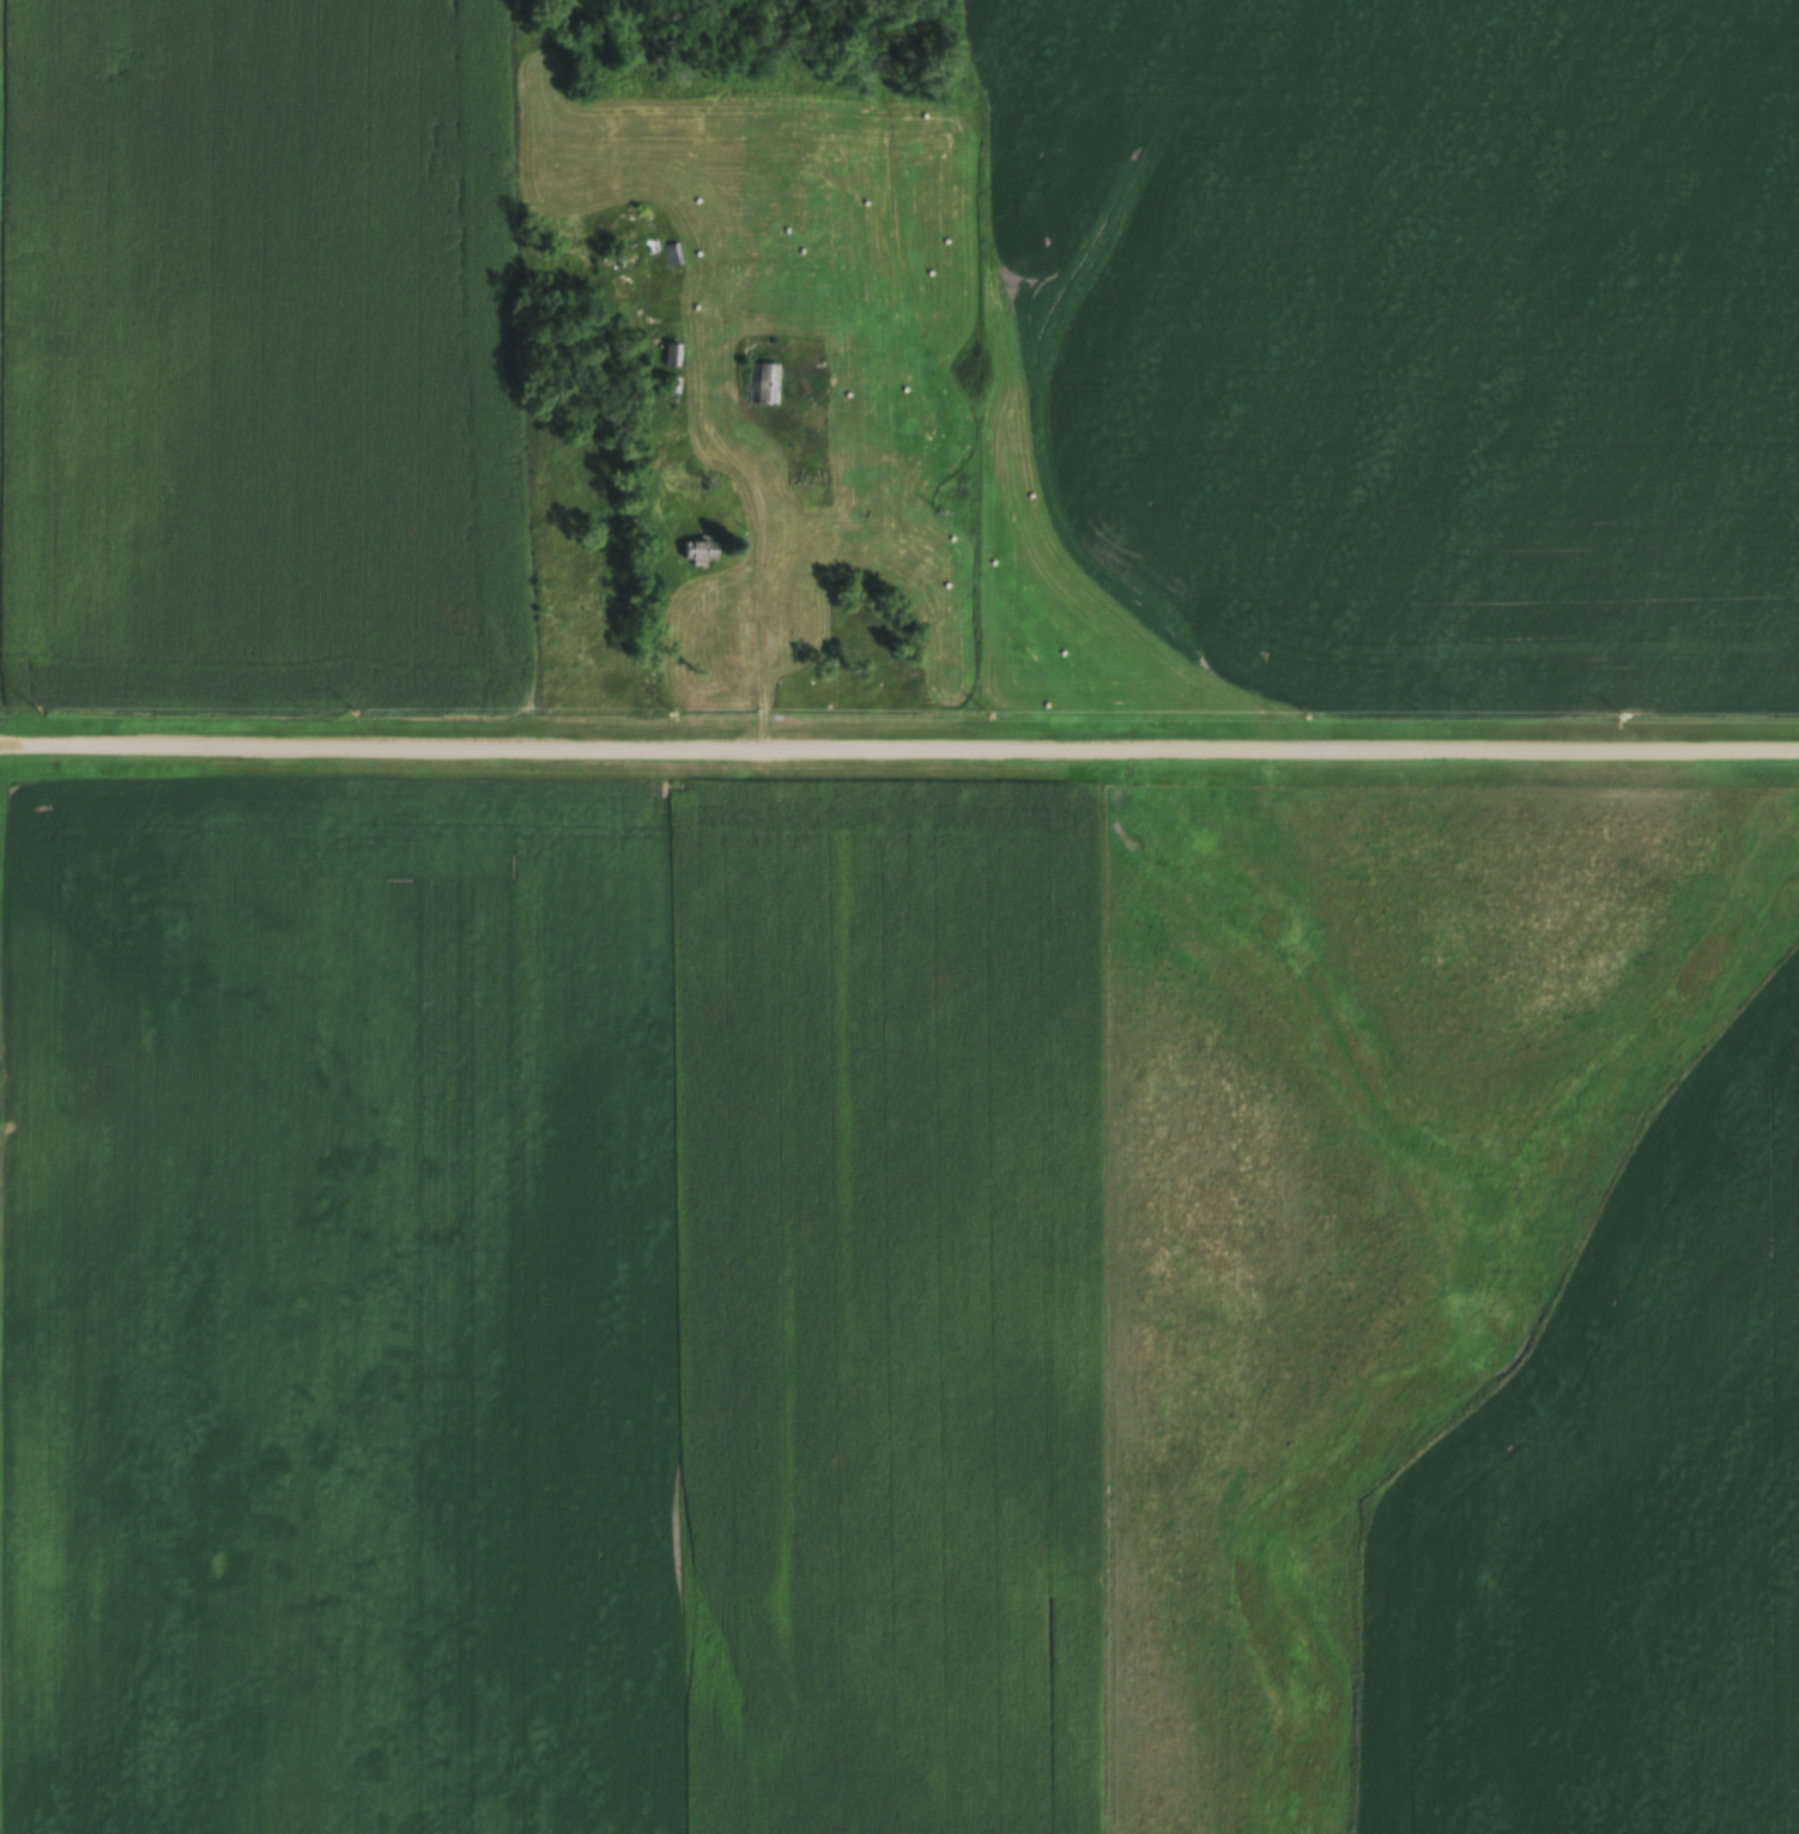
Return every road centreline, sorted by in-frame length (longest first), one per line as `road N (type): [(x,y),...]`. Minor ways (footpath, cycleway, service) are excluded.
road 1 (residential): [(0,743),(1798,749)]

